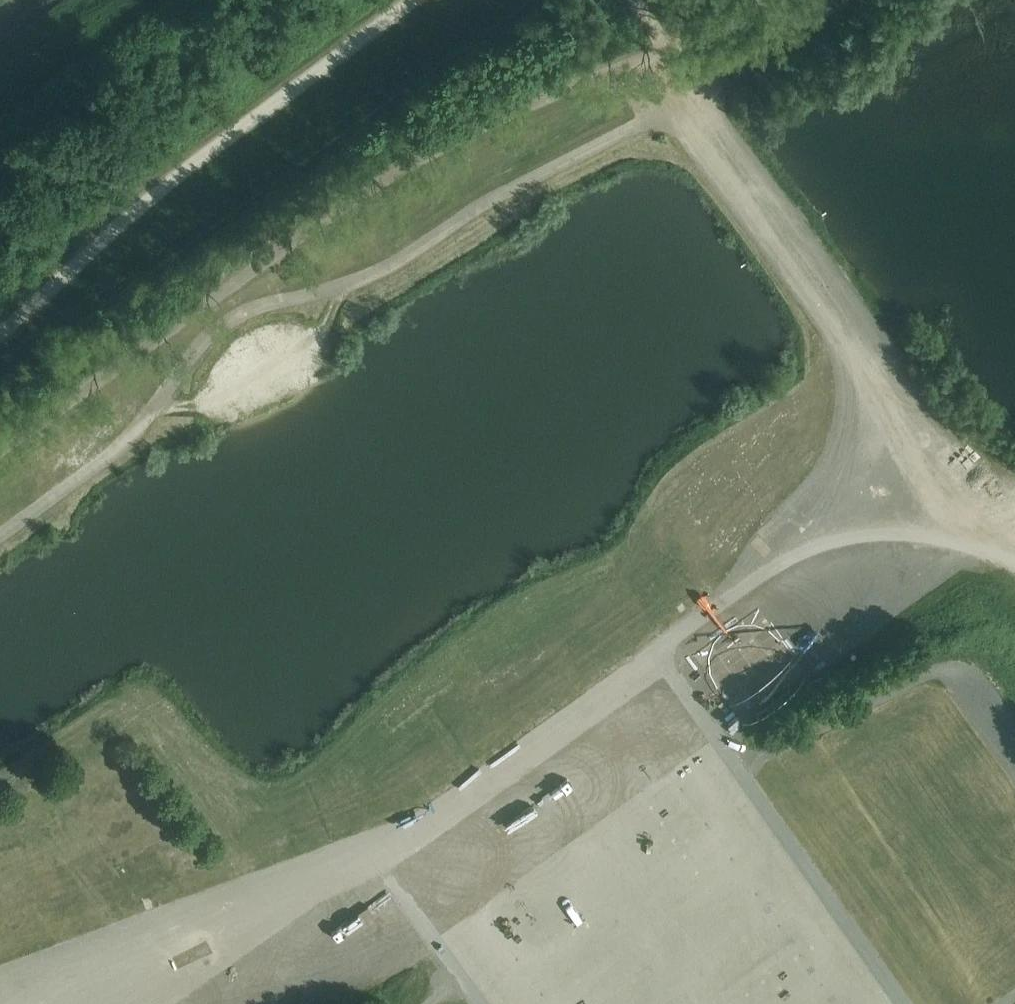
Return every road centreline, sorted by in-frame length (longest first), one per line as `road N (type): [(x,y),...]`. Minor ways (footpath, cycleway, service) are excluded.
road 1 (track): [(0,531),(130,437),(209,323),(259,295),(358,280),(501,189),(653,121),(709,127)]
road 2 (track): [(912,529),(918,451),(867,353),(709,127),(667,45),(626,0)]
road 3 (track): [(0,337),(168,177),(415,0)]

